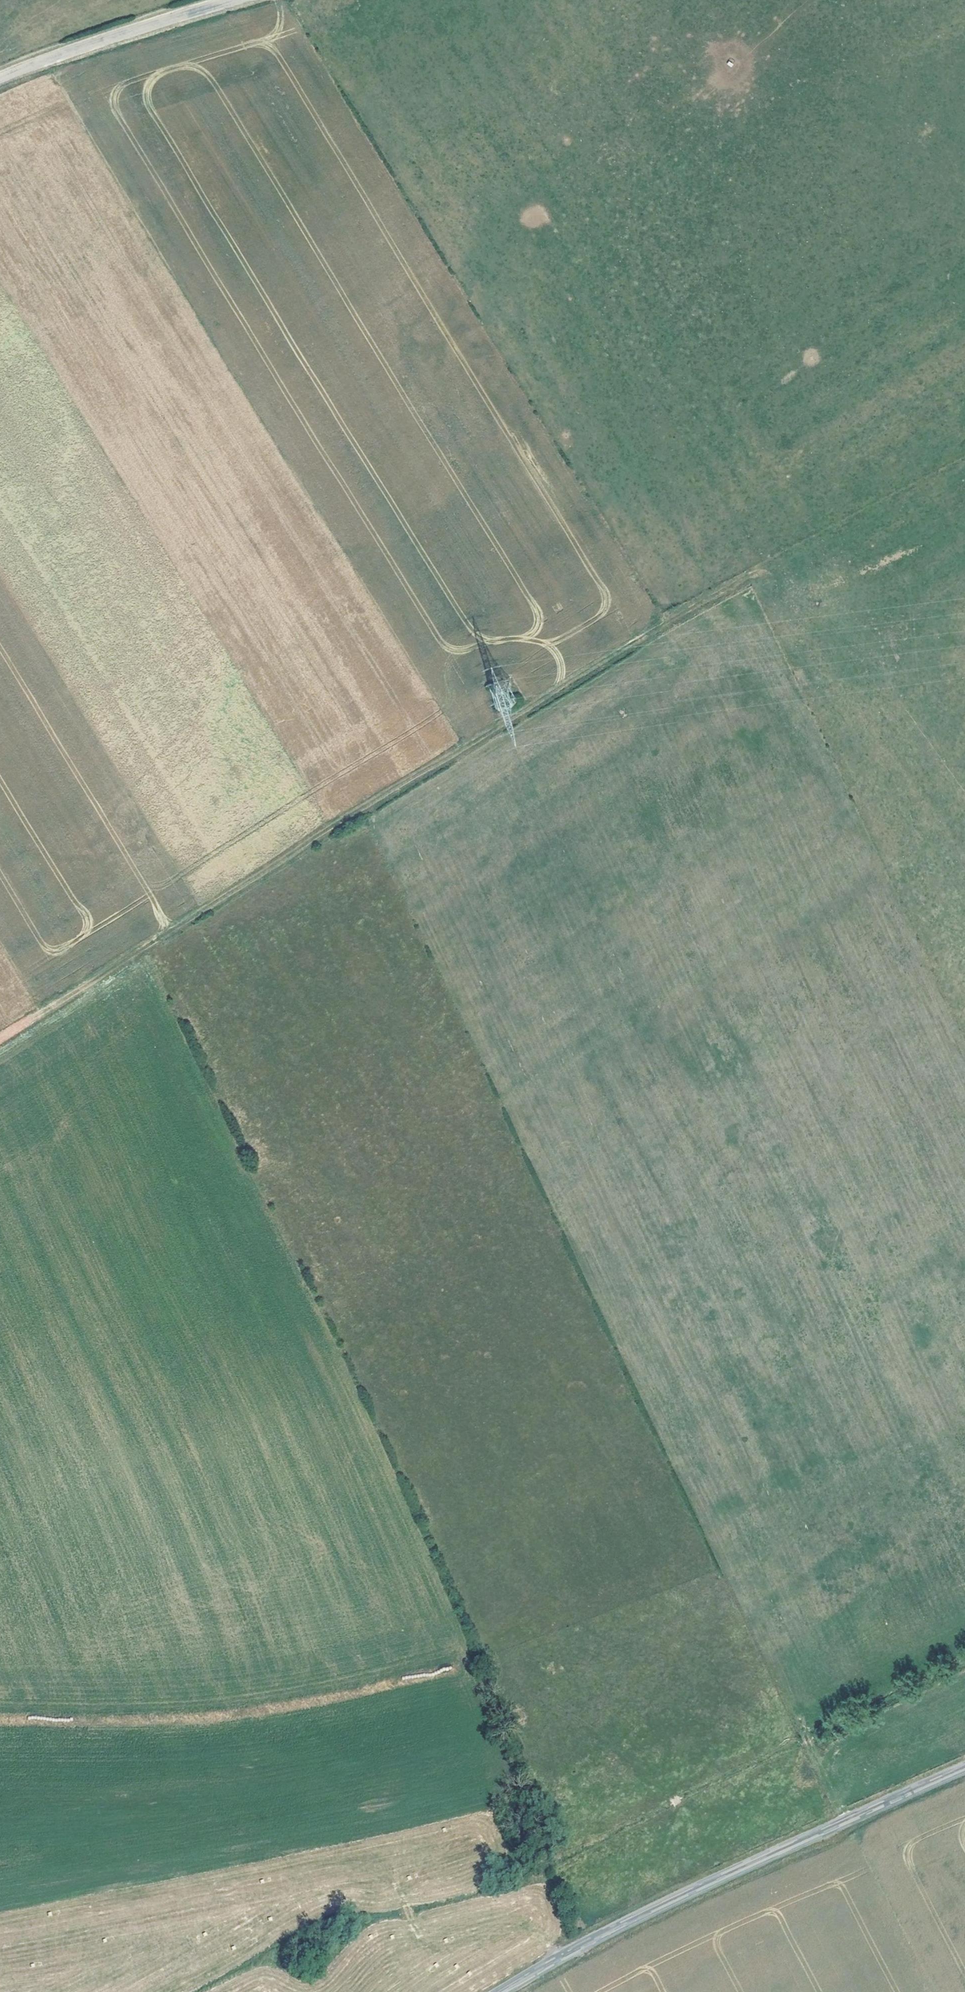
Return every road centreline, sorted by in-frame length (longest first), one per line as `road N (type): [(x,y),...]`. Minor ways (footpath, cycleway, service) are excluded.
road 1 (tertiary): [(964,1768),(645,1914),(502,1991)]
road 2 (unclassified): [(243,0),(0,78)]

